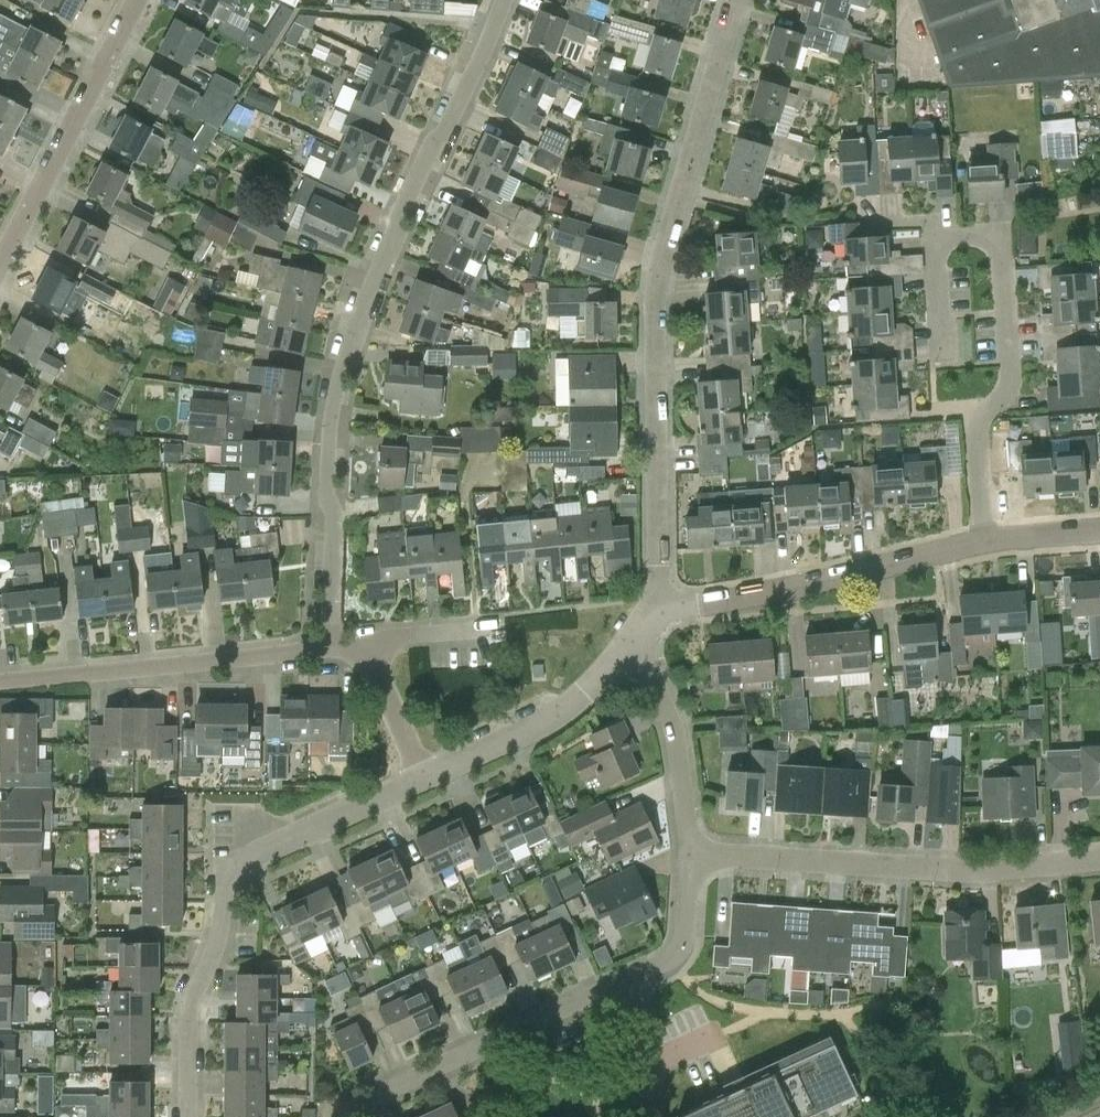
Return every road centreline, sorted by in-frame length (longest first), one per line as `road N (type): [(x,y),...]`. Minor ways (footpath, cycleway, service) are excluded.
road 1 (residential): [(325,637),(338,400),(373,279),(504,0)]
road 2 (residential): [(658,610),(655,315),(737,0)]
road 3 (residential): [(424,769),(224,871),(217,933),(190,1002),(191,1116)]
road 4 (residential): [(343,1116),(664,966),(687,937),(694,858)]
road 5 (residential): [(986,541),(978,413),(1006,389),(997,243),(982,228),(946,229),(937,239),(934,322)]
road 6 (residential): [(1099,862),(986,872),(694,858)]
road 7 (residential): [(658,610),(986,541)]
road 8 (residential): [(0,660),(325,637)]
road 9 (residential): [(0,262),(136,0)]
road 10 (residential): [(640,629),(584,690),(424,769)]
road 11 (residential): [(694,858),(675,715),(640,629)]
road 12 (residential): [(424,769),(393,715),(371,637)]
road 13 (residential): [(371,637),(500,624)]

